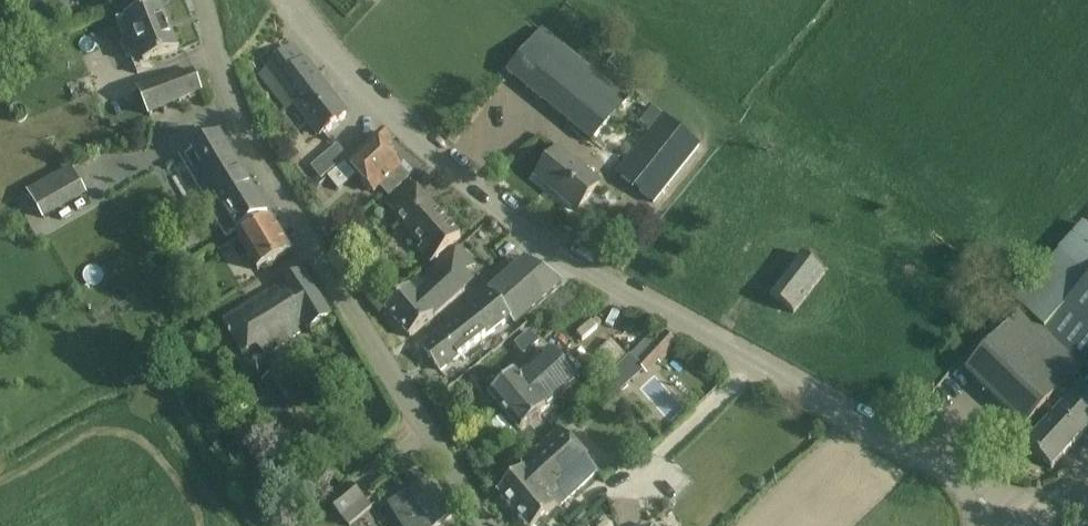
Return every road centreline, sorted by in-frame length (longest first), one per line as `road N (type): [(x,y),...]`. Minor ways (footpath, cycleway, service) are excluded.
road 1 (residential): [(1006,525),(974,494),(551,247),(433,152),(293,0)]
road 2 (unclassified): [(490,525),(236,121),(201,0)]

